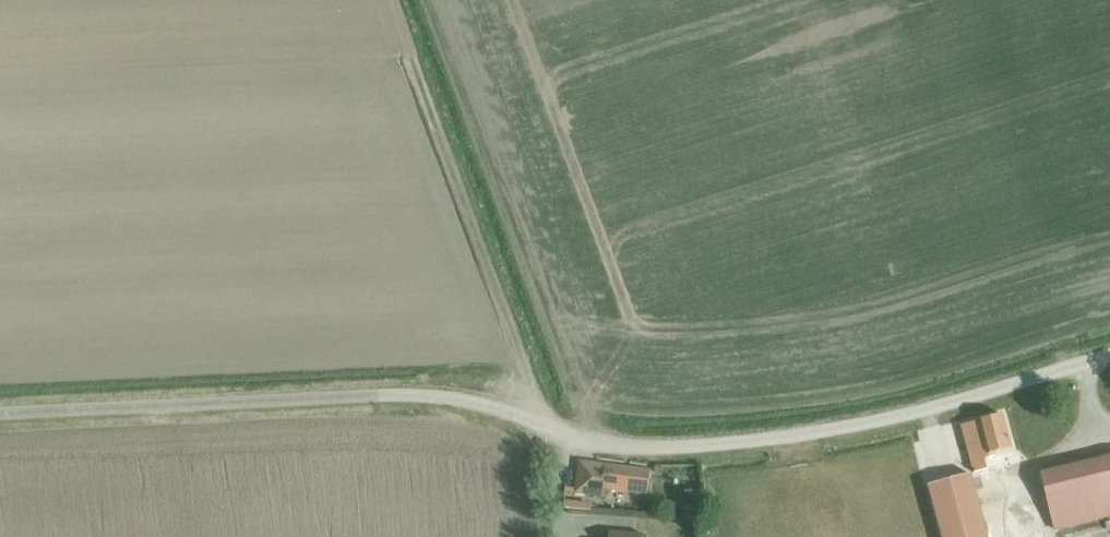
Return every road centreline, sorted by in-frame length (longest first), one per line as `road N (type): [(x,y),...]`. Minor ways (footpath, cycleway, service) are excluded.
road 1 (unclassified): [(0,414),(429,395),(500,408),(608,446),(712,444),(891,418),(1109,355)]
road 2 (track): [(541,425),(542,397),(399,0)]

